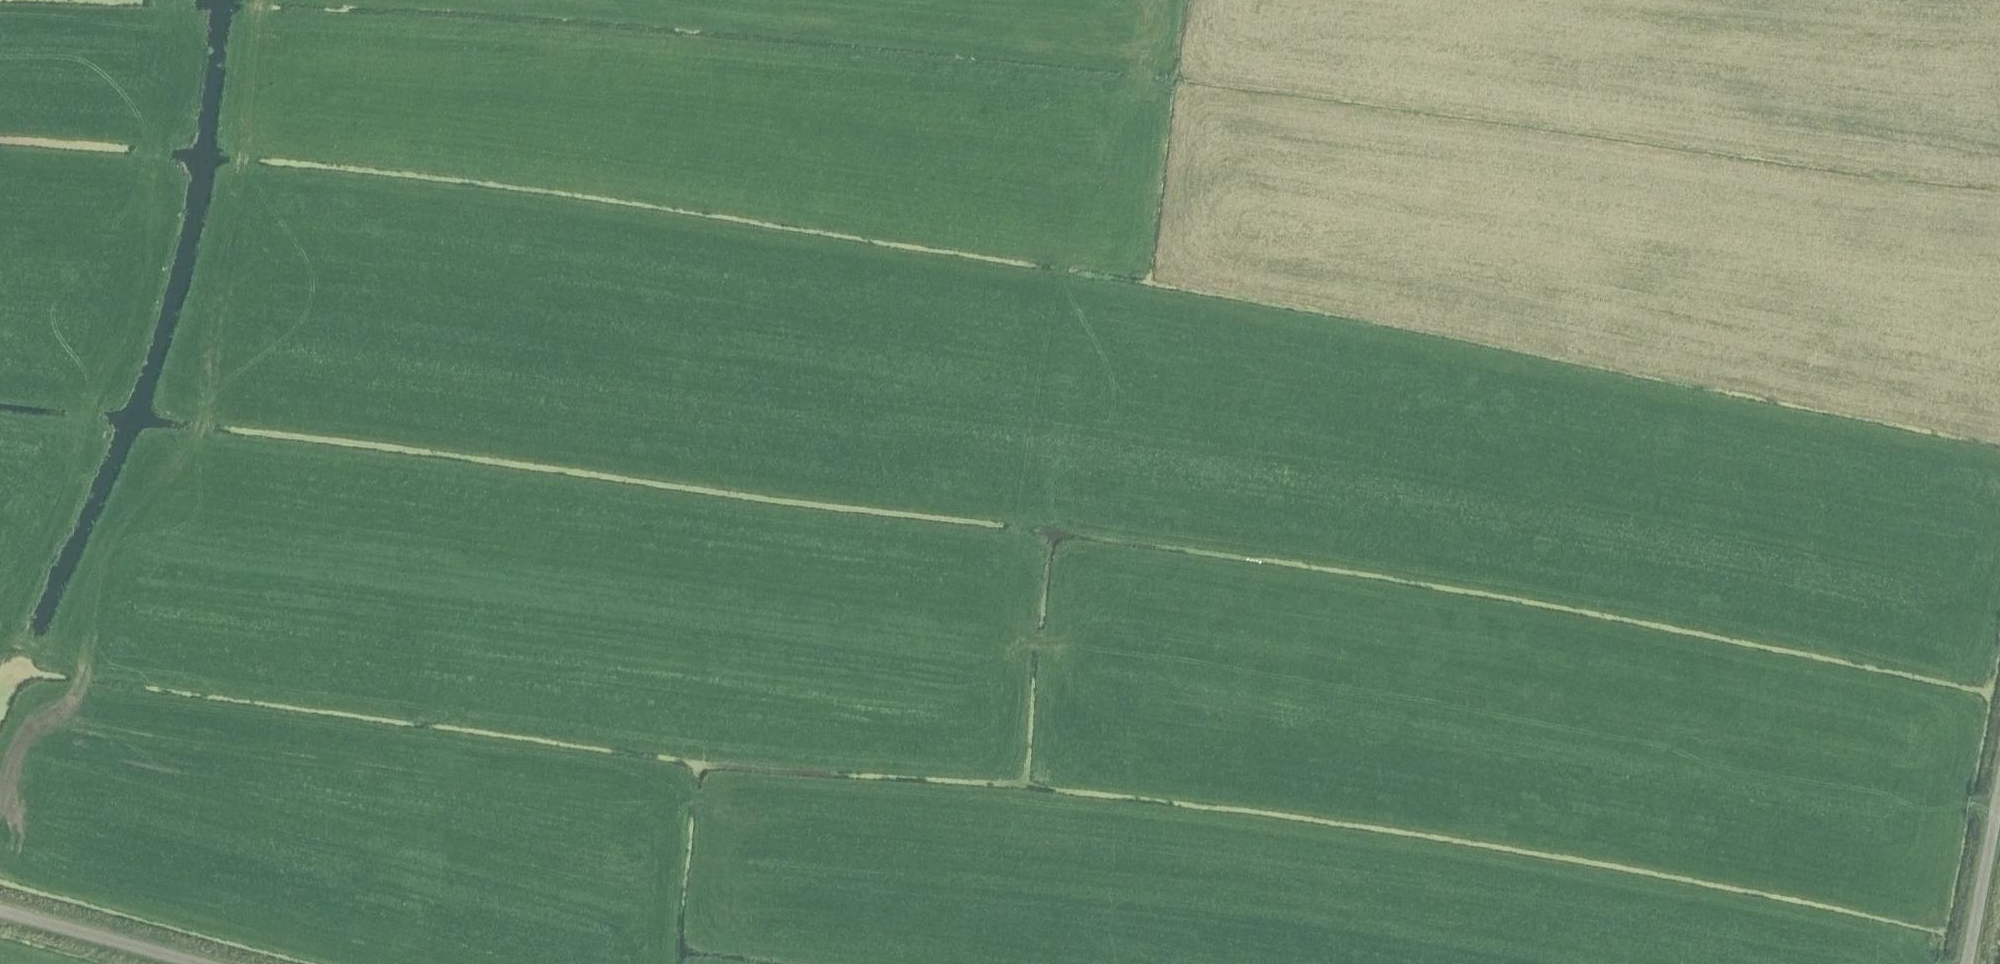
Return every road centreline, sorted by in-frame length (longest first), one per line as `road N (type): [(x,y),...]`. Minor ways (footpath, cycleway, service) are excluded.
road 1 (unclassified): [(203,963),(0,910)]
road 2 (unclassified): [(1967,963),(1999,796)]

